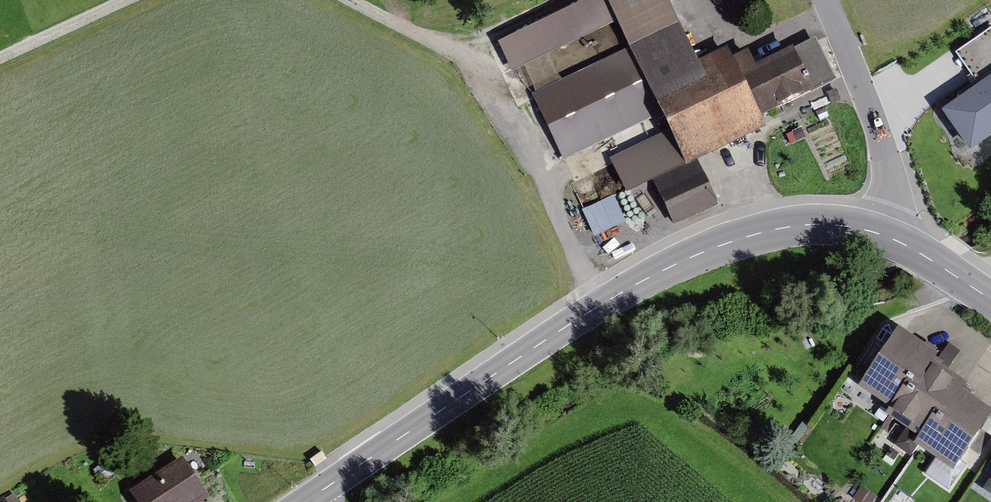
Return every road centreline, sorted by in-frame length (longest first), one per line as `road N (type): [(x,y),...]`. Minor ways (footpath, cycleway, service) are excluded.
road 1 (tertiary): [(880,234),(793,226),(673,266),(547,338),(305,501)]
road 2 (track): [(604,303),(541,178),(461,49),(349,0)]
road 3 (residential): [(824,0),(885,155),(891,205),(880,234)]
road 4 (track): [(127,0),(0,58)]
road 5 (tertiary): [(990,300),(880,234)]

